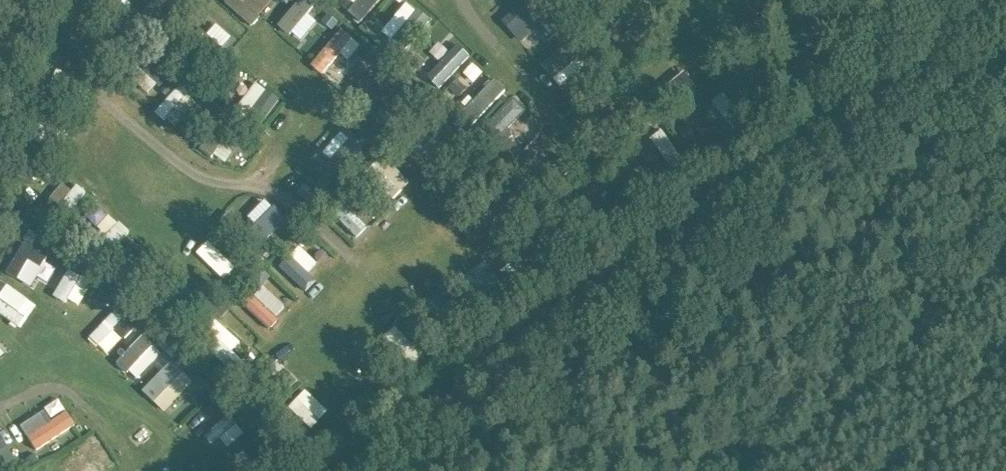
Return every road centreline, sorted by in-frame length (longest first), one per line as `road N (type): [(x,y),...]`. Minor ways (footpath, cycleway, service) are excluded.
road 1 (unclassified): [(328,470),(991,0)]

